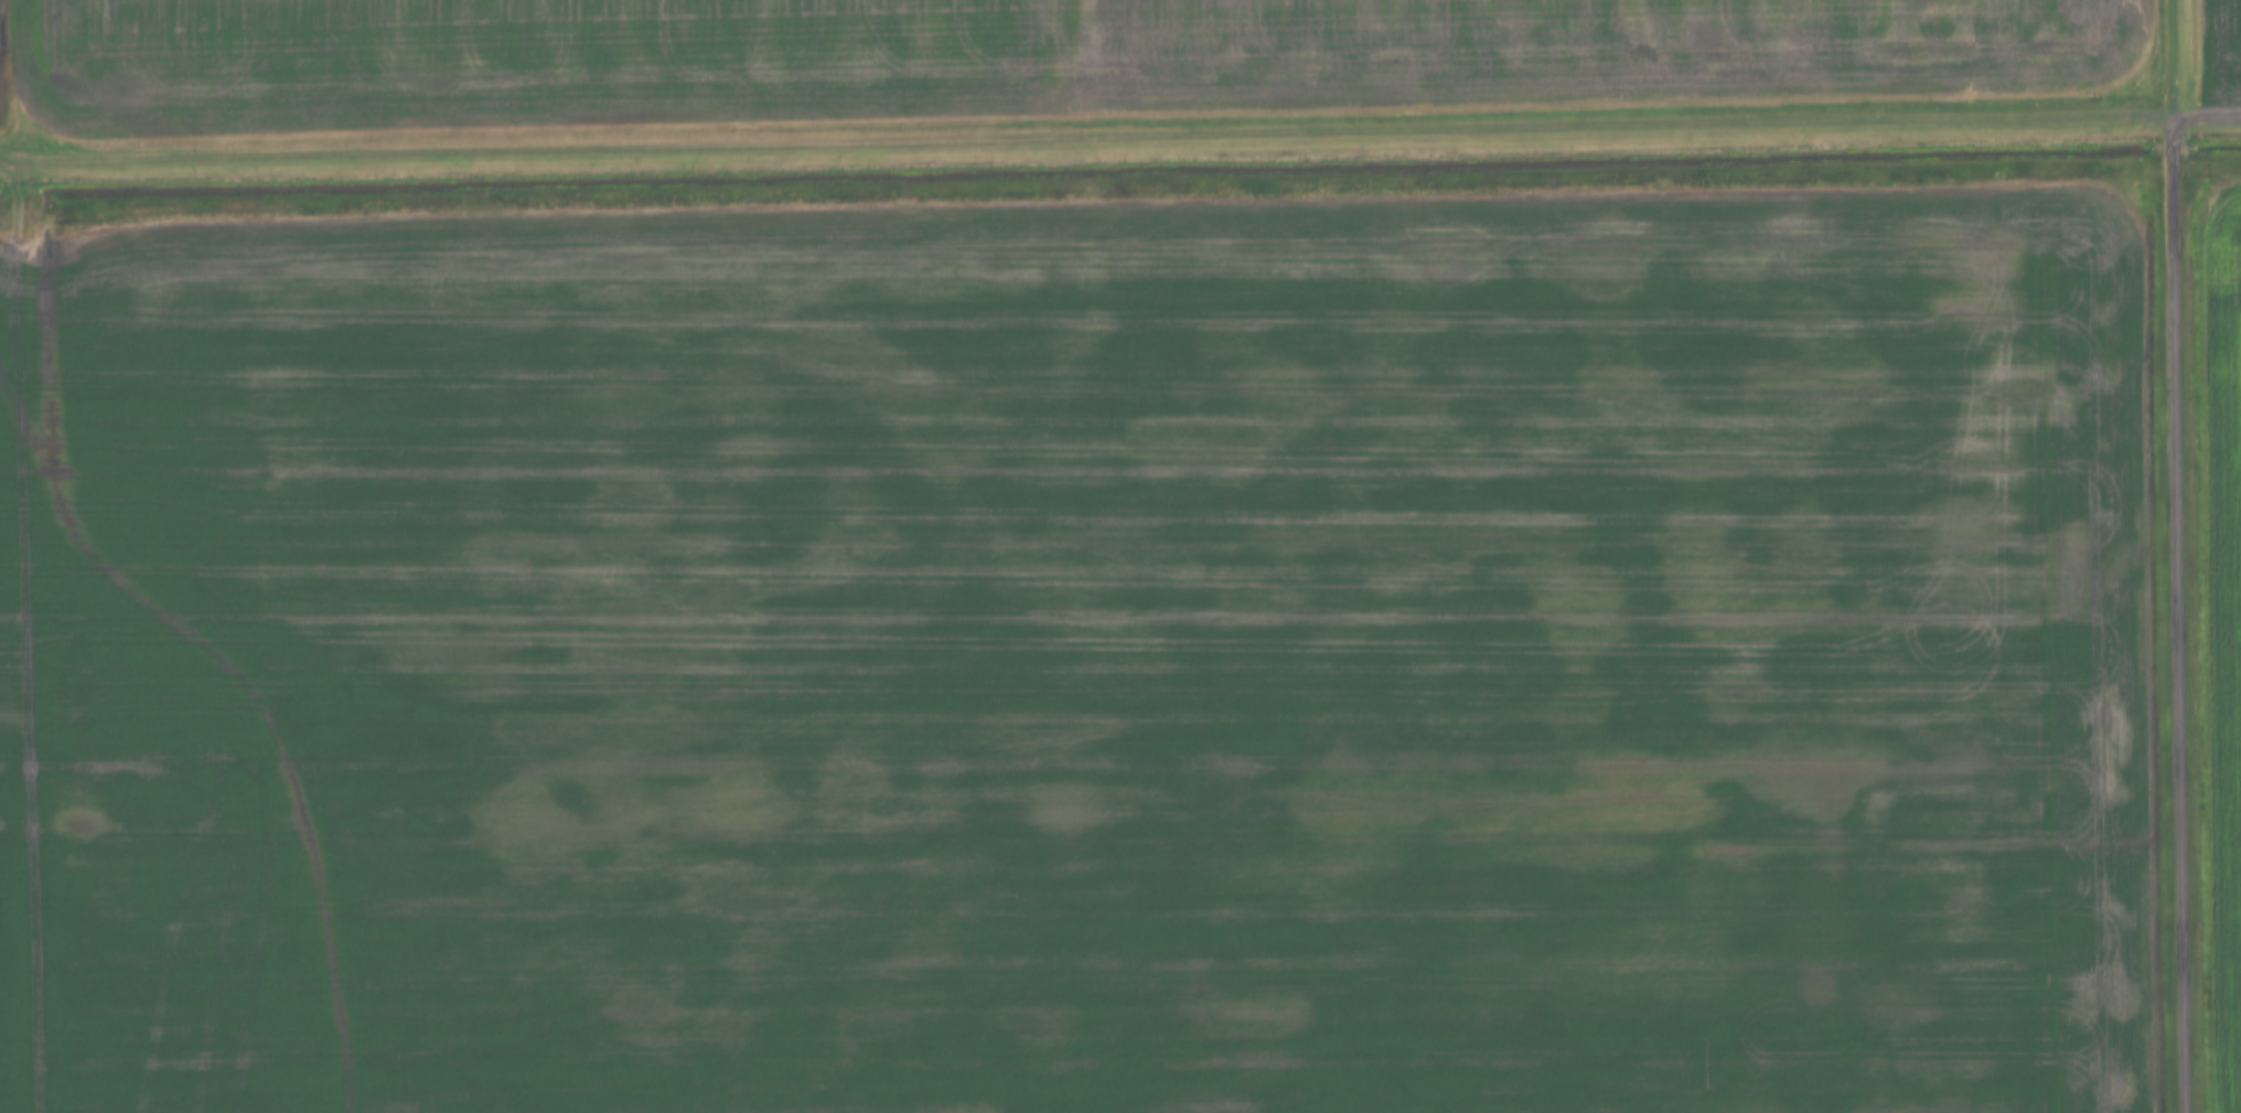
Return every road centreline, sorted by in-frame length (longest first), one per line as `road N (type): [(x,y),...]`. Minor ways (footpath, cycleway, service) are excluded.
road 1 (track): [(0,164),(2174,119)]
road 2 (track): [(2184,1112),(2172,0)]

